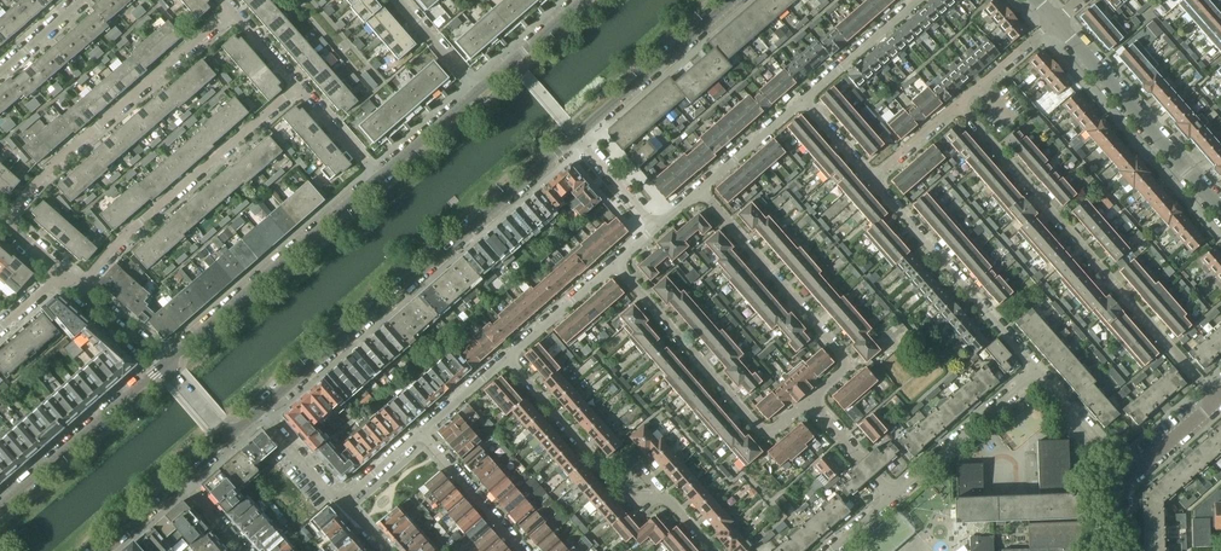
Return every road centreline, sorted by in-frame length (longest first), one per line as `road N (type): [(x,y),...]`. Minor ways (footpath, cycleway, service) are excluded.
road 1 (residential): [(259,414),(578,135)]
road 2 (residential): [(1218,400),(958,105)]
road 3 (residential): [(230,10),(41,178),(4,222)]
road 4 (residential): [(506,358),(631,501),(663,495),(715,550)]
road 5 (residential): [(78,289),(124,237),(296,87)]
road 6 (residential): [(808,402),(847,368),(846,356),(699,191)]
road 7 (residential): [(377,178),(166,364)]
road 8 (residential): [(615,265),(759,430),(770,432),(808,402)]
road 9 (residential): [(1040,371),(872,179)]
road 10 (residential): [(1220,208),(1056,20)]
road 11 (residential): [(166,364),(0,510)]
road 12 (residential): [(578,135),(735,0)]
road 13 (residential): [(1040,371),(890,495)]
road 14 (residential): [(922,0),(802,99)]
road 15 (residential): [(527,550),(424,434)]
road 16 (residential): [(615,265),(506,358)]
road 17 (residential): [(1131,476),(1040,371)]
road 18 (residential): [(587,0),(482,91)]
road 19 (residential): [(802,99),(699,191)]
road 20 (residential): [(482,91),(377,178)]
road 21 (residential): [(958,105),(1056,20)]
road 22 (residential): [(890,495),(808,402)]
road 23 (residential): [(482,91),(398,0)]
road 24 (residential): [(259,414),(342,505)]
road 25 (residential): [(296,87),(377,178)]
road 26 (residential): [(659,226),(578,135)]

